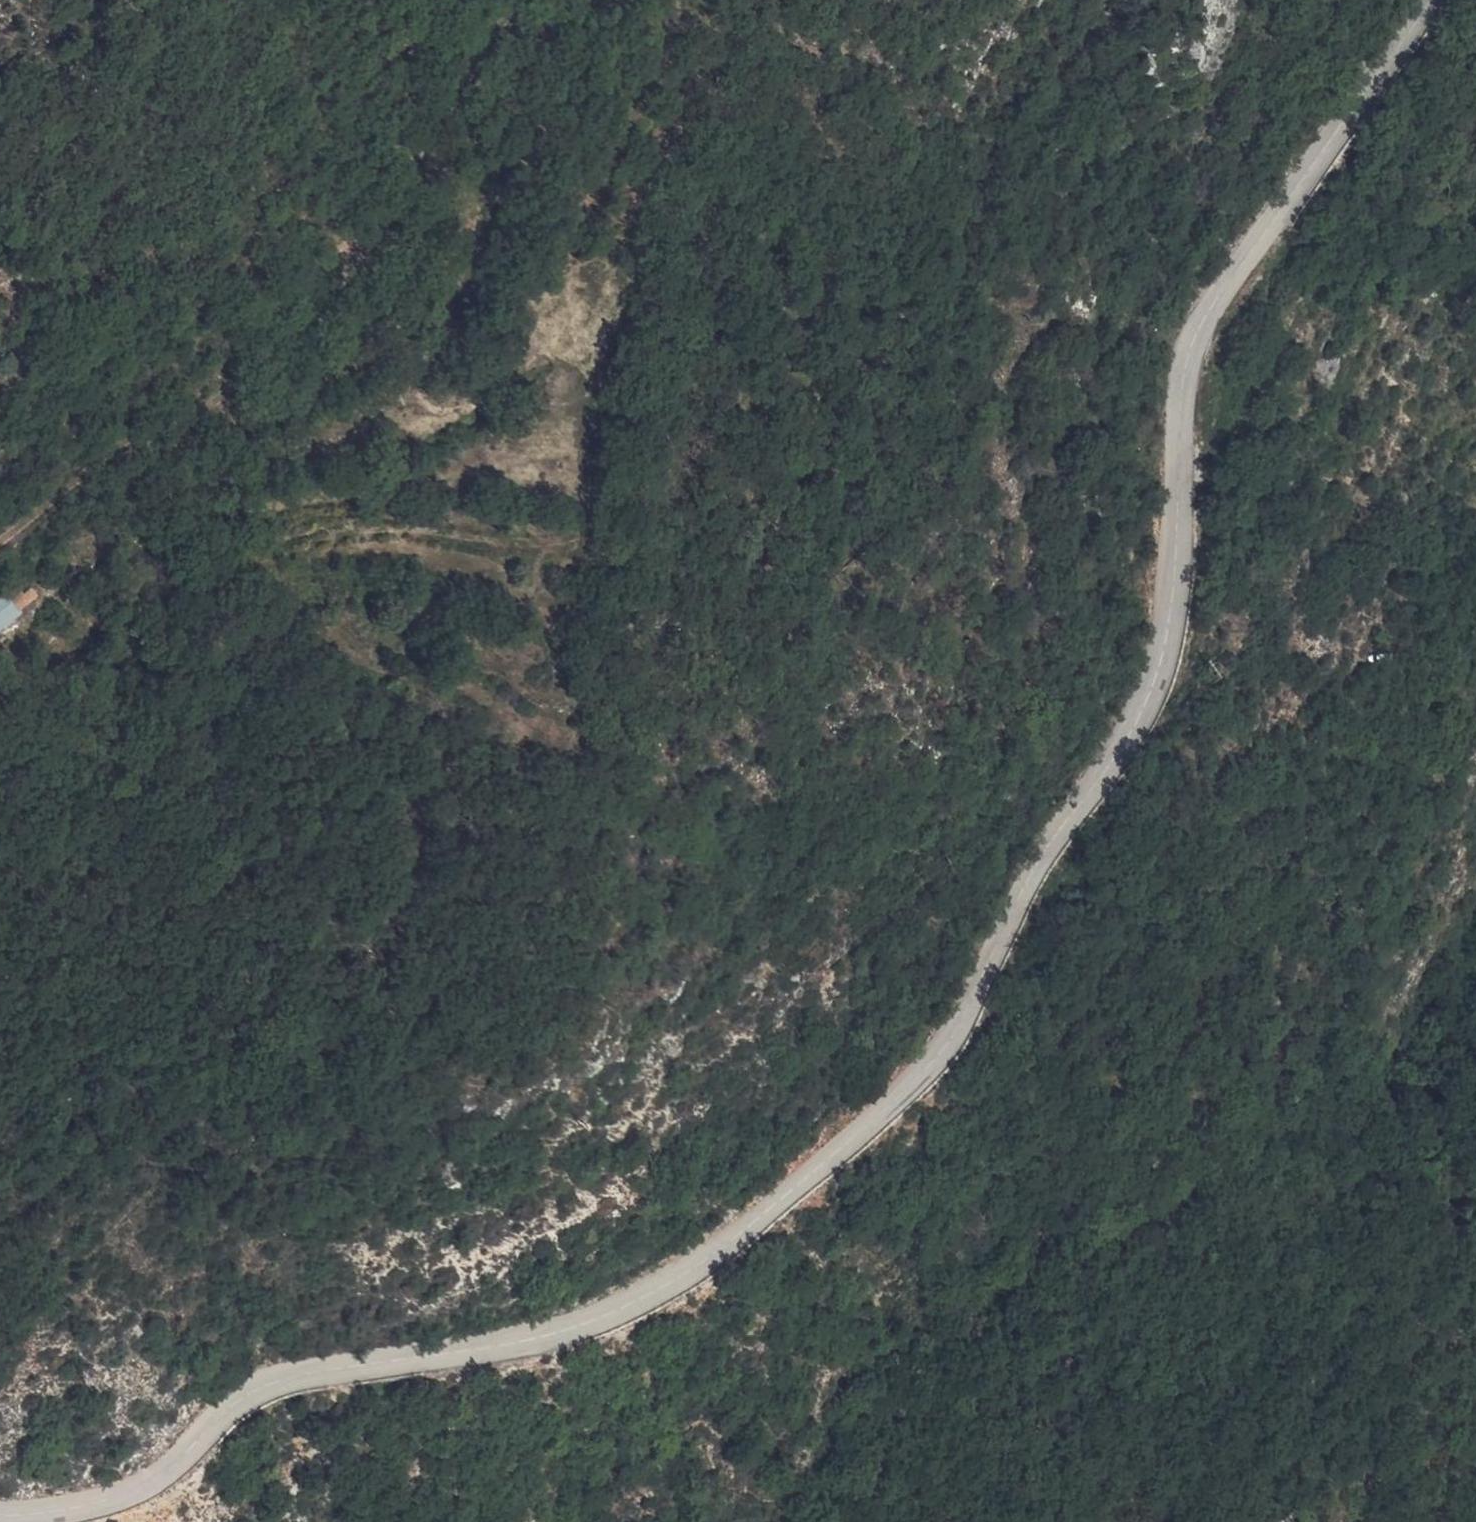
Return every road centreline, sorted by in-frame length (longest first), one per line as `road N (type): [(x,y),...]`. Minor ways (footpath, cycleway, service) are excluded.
road 1 (secondary): [(0,1518),(106,1503),(155,1481),(236,1400),(284,1381),(532,1339),(646,1294),(792,1188),(914,1078),(955,1030),(1039,861),(1143,711),(1167,655),(1177,603),(1180,398),(1191,344),(1429,0)]
road 2 (track): [(0,540),(121,453),(178,429),(298,330),(381,241),(450,103),(519,0)]

